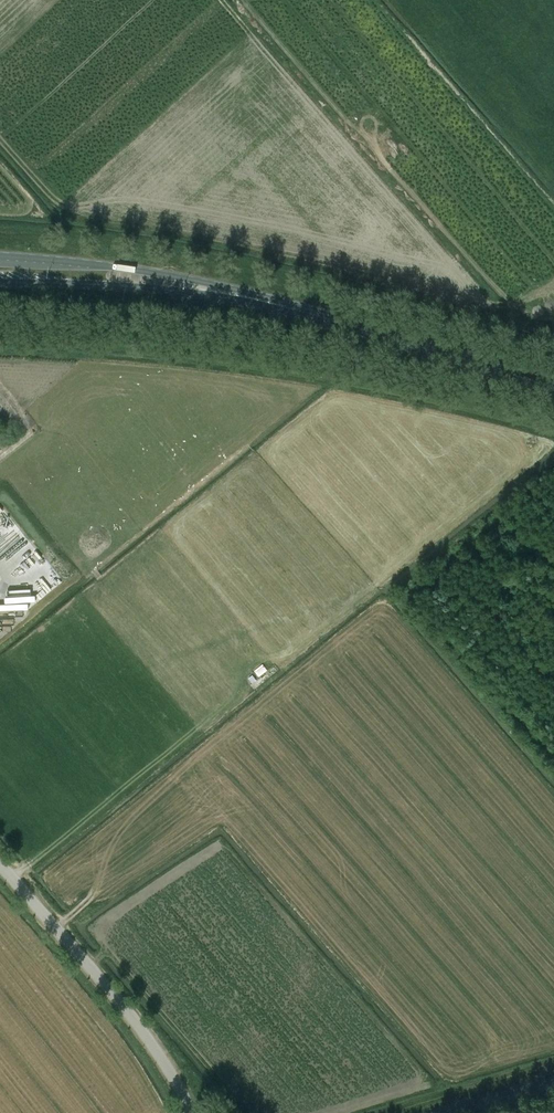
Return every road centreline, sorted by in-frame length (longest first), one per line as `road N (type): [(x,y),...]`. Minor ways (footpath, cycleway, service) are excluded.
road 1 (primary): [(553,384),(204,288)]
road 2 (unclassified): [(188,1112),(119,1000),(0,864)]
road 3 (primary): [(204,288),(121,267),(0,260)]
road 4 (primary): [(0,281),(204,288)]

